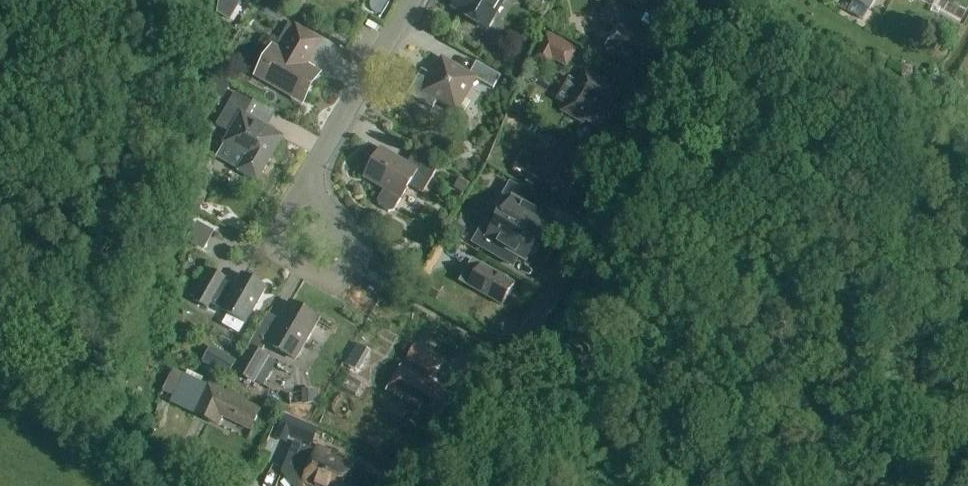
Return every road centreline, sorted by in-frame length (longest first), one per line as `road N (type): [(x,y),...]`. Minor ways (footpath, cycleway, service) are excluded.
road 1 (residential): [(436,485),(730,0)]
road 2 (residential): [(310,177),(284,225),(285,250),(330,279),(343,278),(357,262),(354,235),(324,202)]
road 3 (residential): [(411,0),(310,177)]

